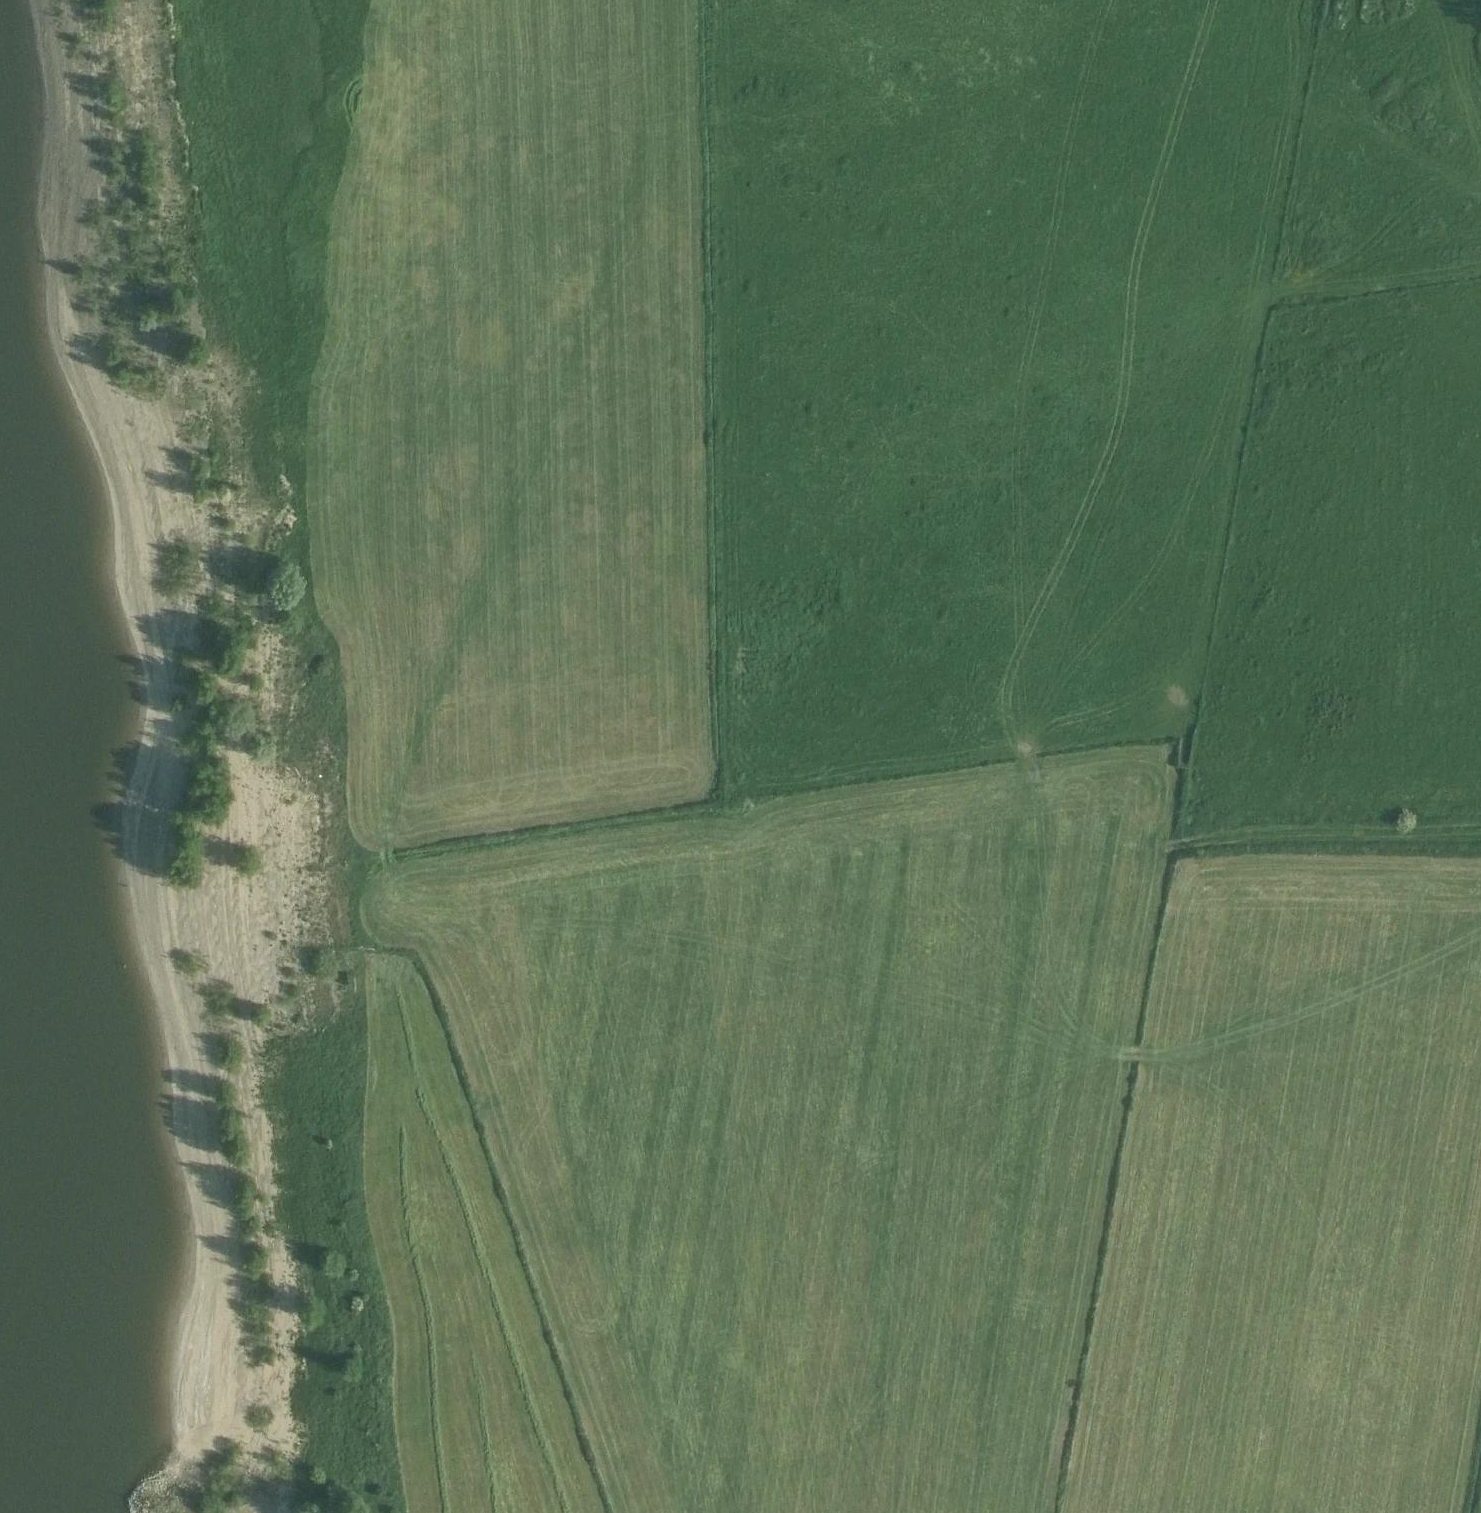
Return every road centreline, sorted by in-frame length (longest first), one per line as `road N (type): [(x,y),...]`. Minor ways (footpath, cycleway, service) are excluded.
road 1 (track): [(1480,841),(1253,838),(1179,848)]

